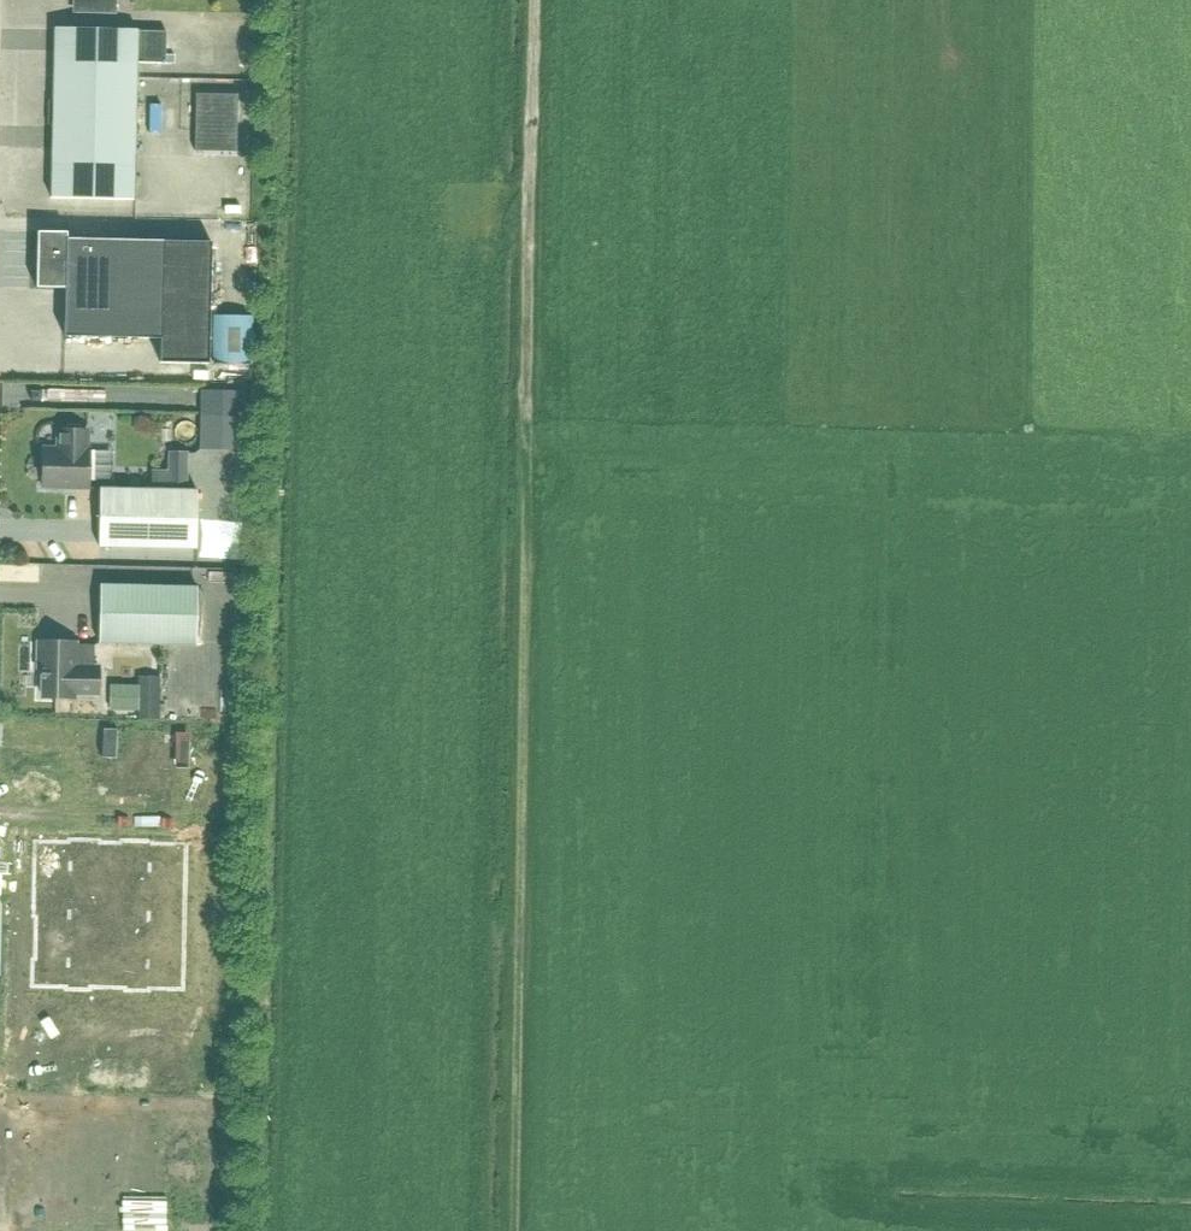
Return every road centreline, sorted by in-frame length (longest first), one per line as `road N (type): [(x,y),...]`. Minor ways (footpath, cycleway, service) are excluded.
road 1 (track): [(577,457),(543,444),(524,401),(532,0)]

